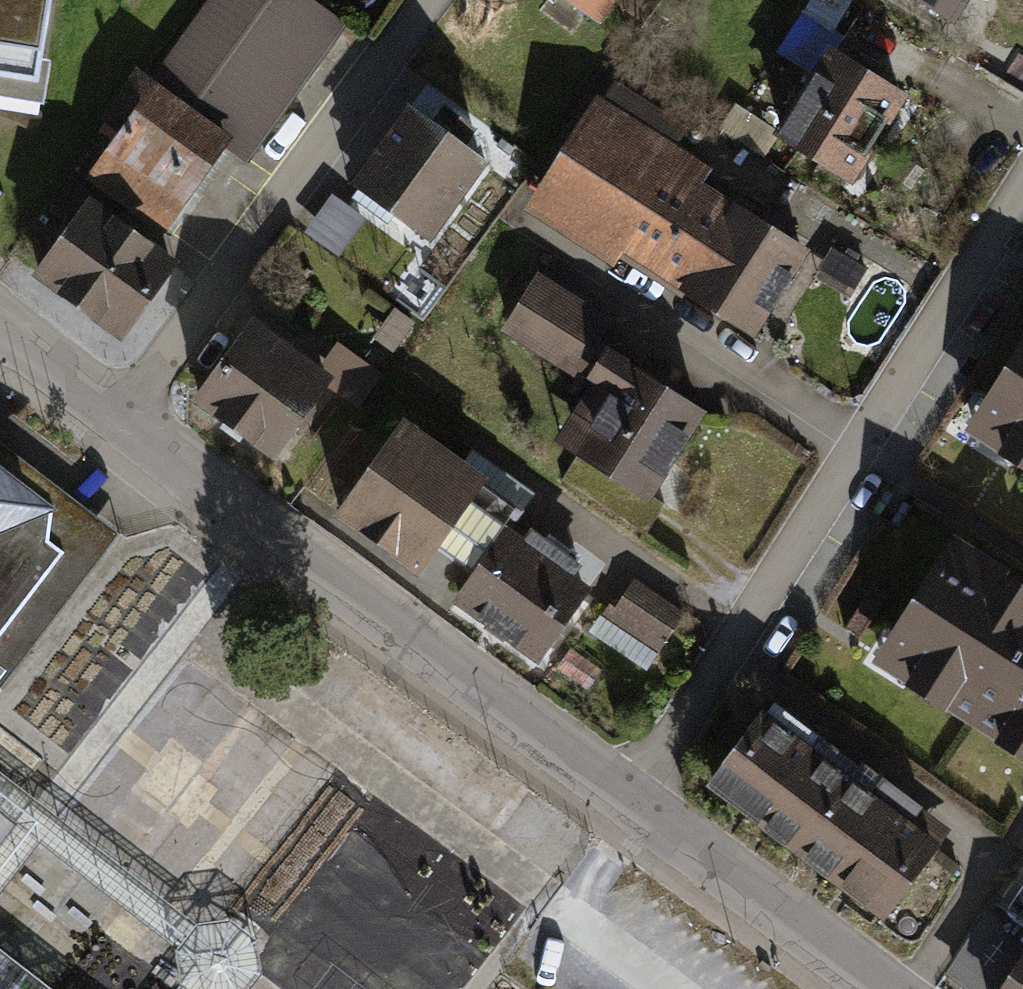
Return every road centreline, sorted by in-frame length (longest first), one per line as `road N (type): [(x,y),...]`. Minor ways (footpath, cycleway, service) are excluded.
road 1 (residential): [(634,806),(1022,182)]
road 2 (tertiary): [(120,419),(634,806)]
road 3 (residential): [(428,0),(120,419)]
road 4 (tertiary): [(634,806),(864,988)]
road 5 (tertiary): [(0,328),(120,419)]

